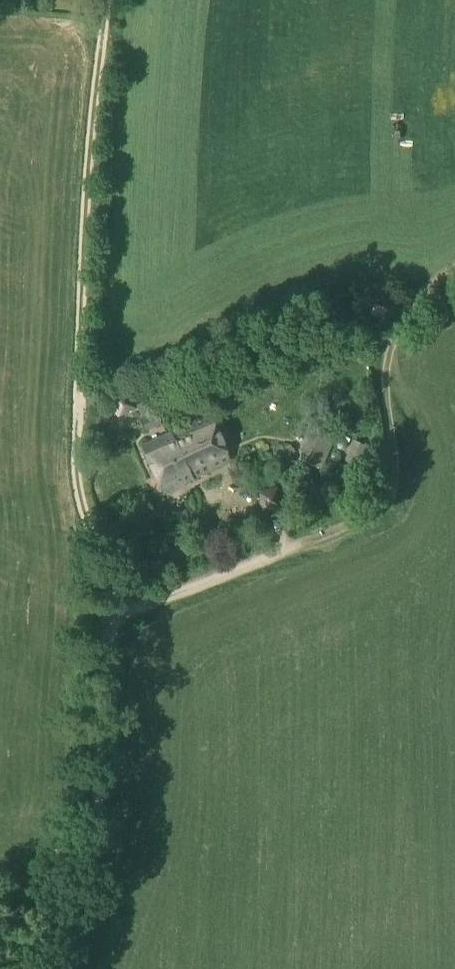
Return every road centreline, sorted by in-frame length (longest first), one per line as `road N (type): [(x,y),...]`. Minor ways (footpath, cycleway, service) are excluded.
road 1 (track): [(105,614),(104,565),(80,491),(77,452),(105,0)]
road 2 (track): [(454,276),(418,307),(389,353),(390,484),(381,502),(105,614)]
road 3 (track): [(105,614),(86,857),(72,888),(4,968)]

